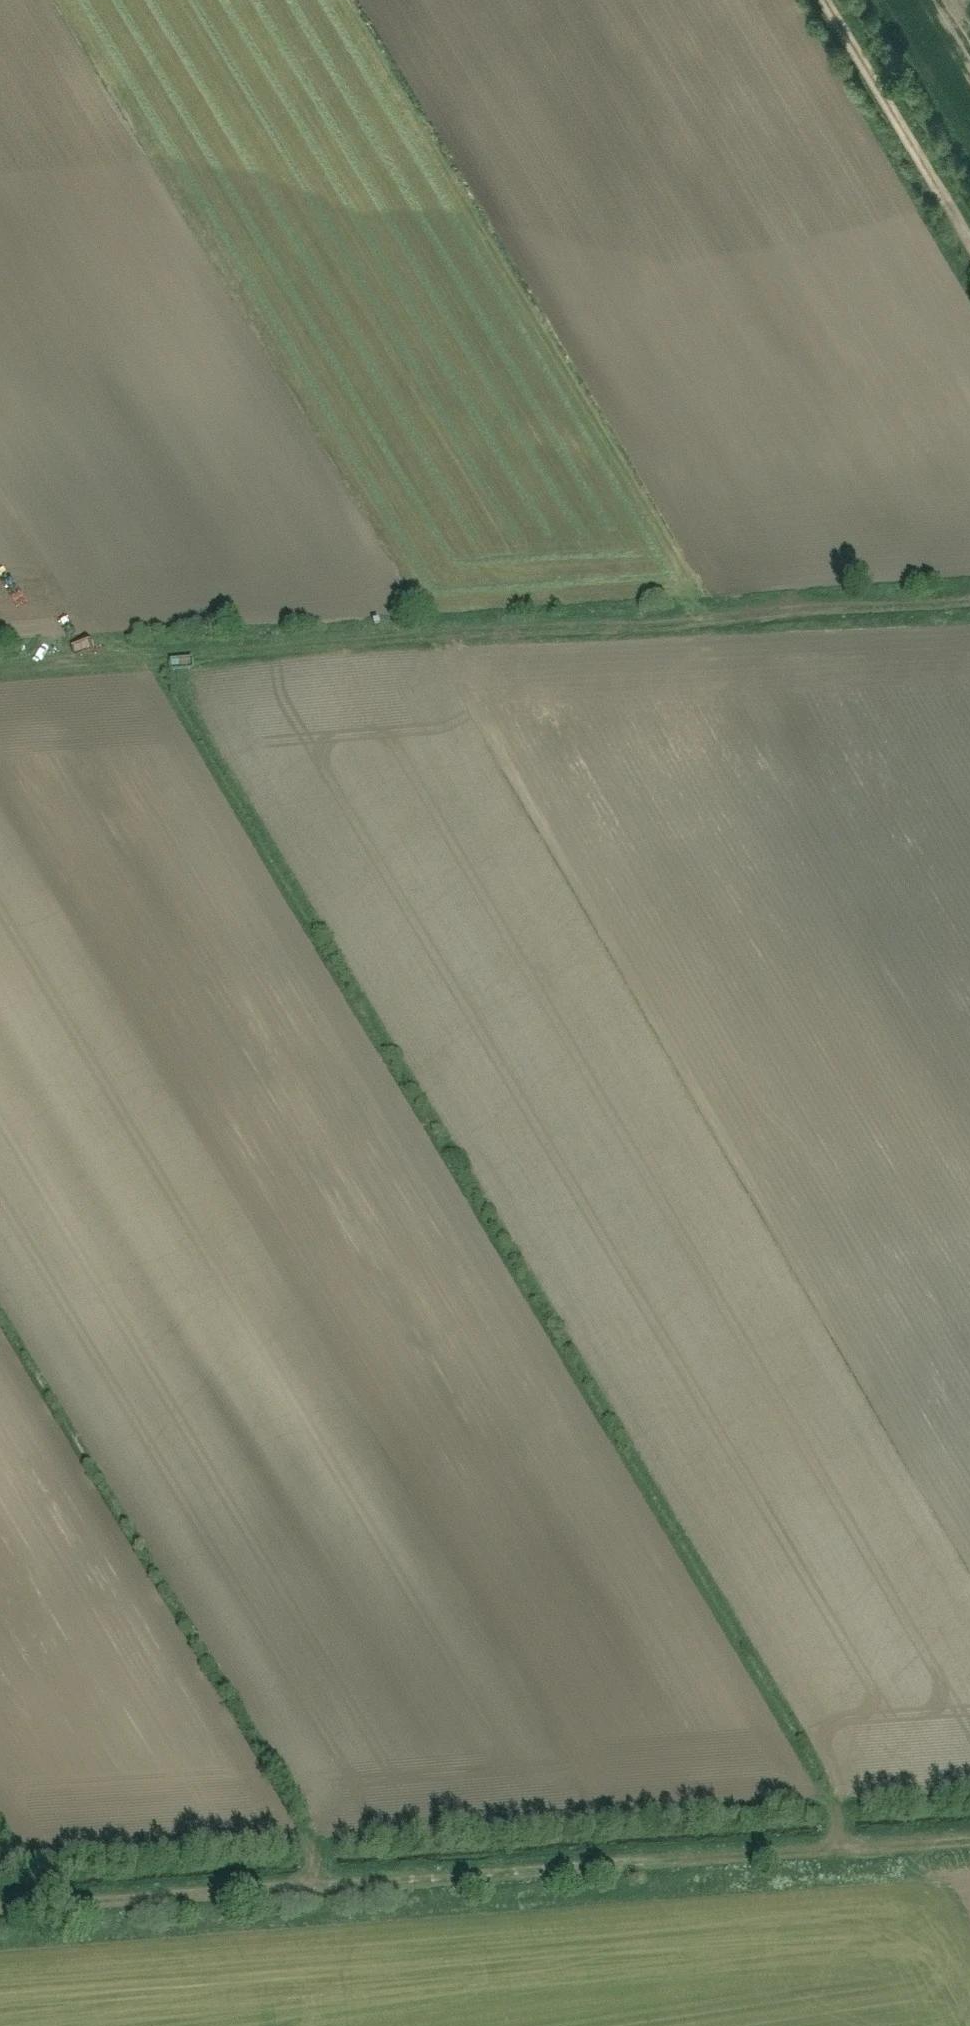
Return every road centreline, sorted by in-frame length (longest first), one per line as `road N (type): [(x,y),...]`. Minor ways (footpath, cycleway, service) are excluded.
road 1 (track): [(0,666),(969,595)]
road 2 (track): [(969,1844),(0,1912)]
road 3 (track): [(969,243),(827,0)]

